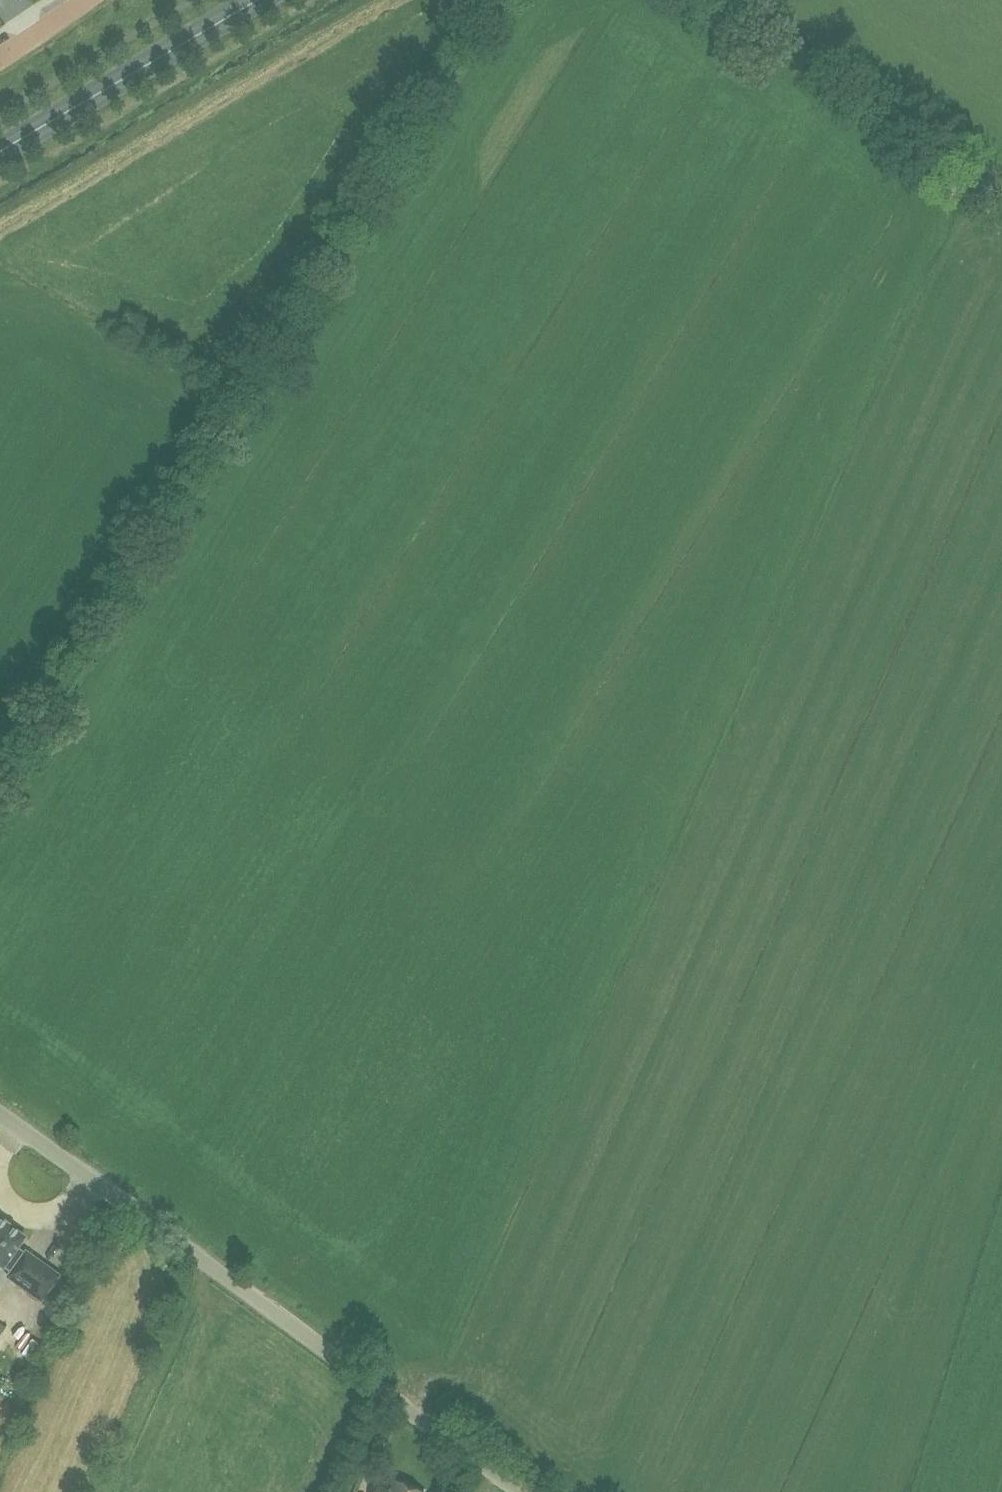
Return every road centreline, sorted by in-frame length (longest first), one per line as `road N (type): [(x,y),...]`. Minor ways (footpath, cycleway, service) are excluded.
road 1 (unclassified): [(531,1491),(0,1111)]
road 2 (secondary): [(260,0),(0,152)]

